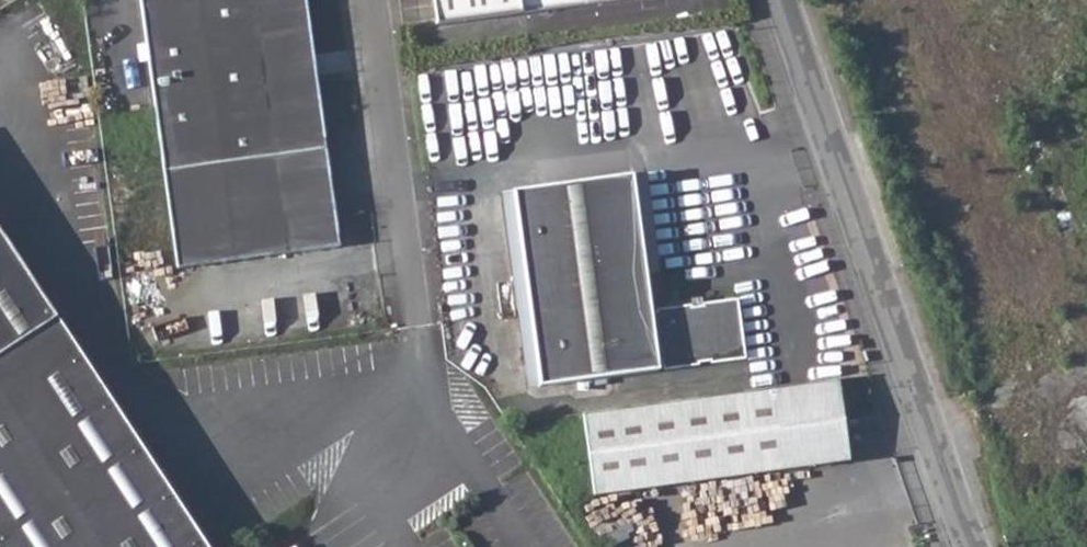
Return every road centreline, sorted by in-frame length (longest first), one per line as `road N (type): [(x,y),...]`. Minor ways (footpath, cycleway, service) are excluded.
road 1 (residential): [(973,546),(783,0)]
road 2 (residential): [(374,0),(418,328)]

